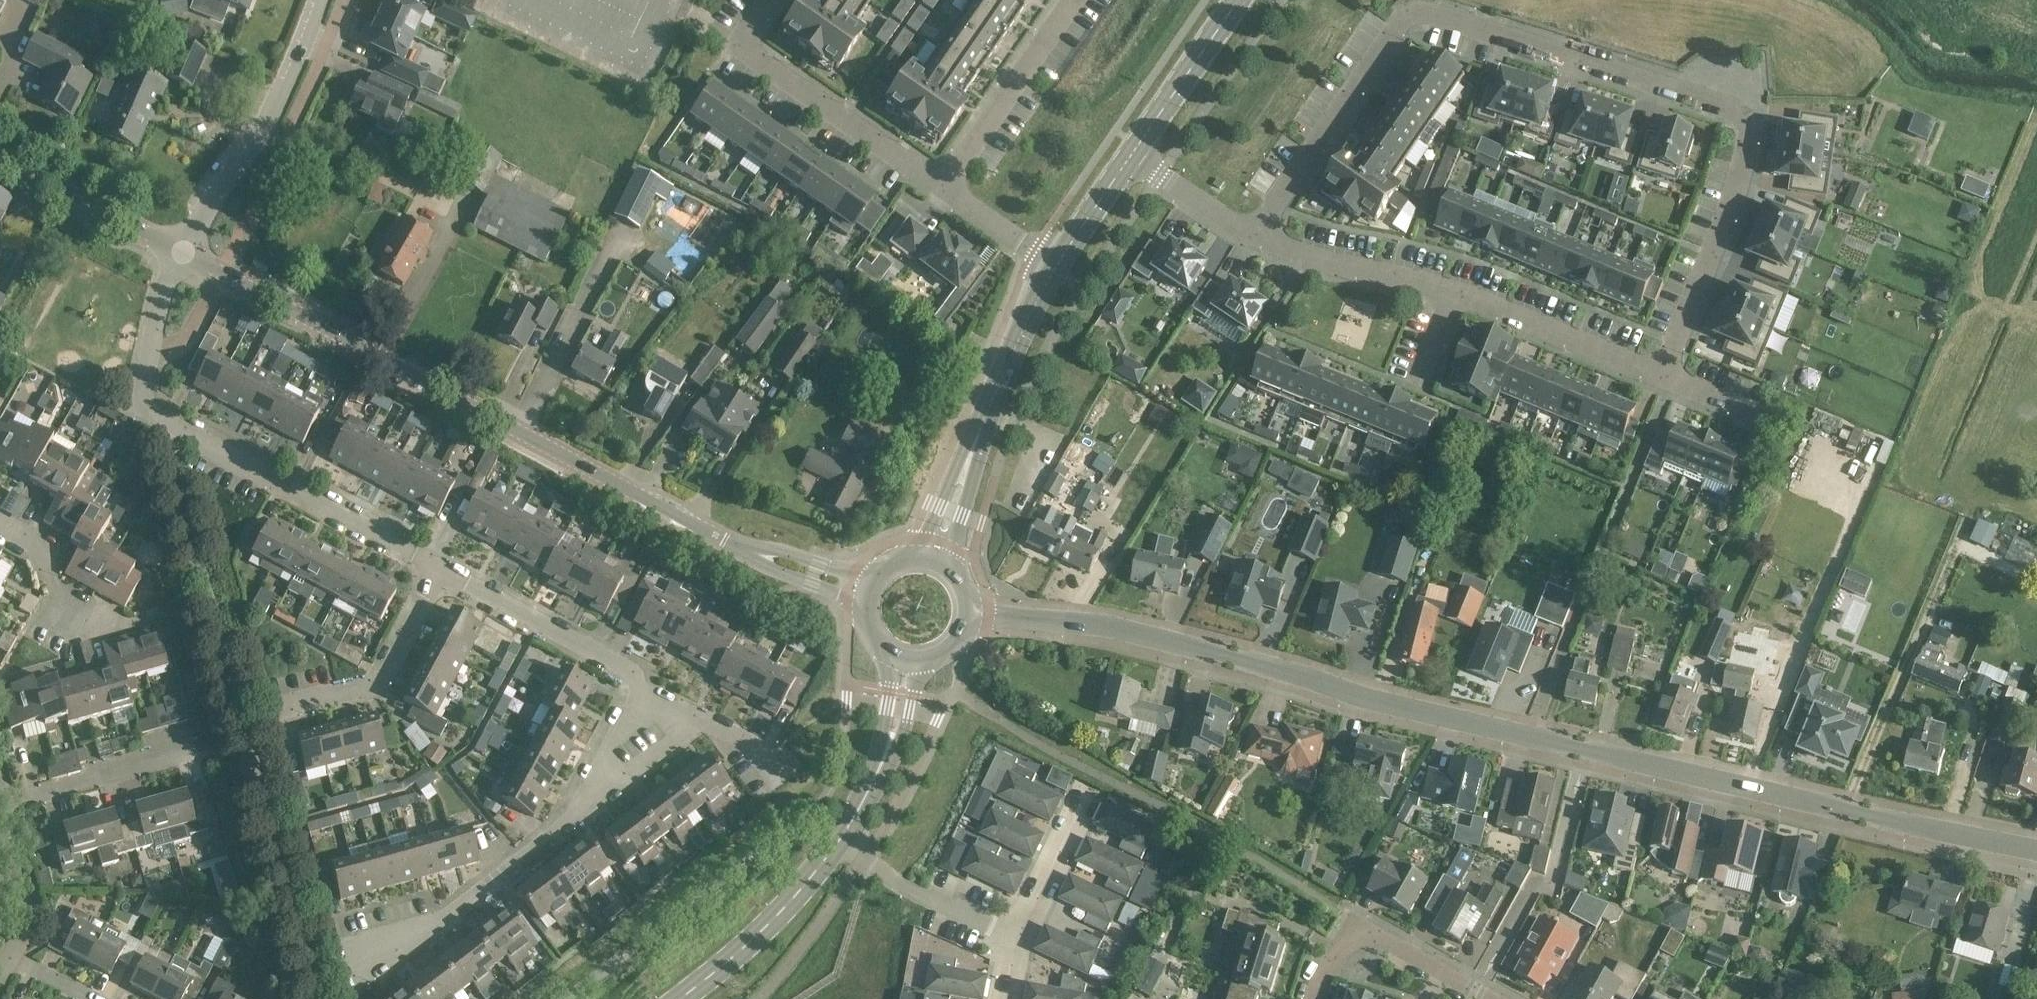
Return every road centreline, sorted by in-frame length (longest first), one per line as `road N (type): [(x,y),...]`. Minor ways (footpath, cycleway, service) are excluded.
road 1 (tertiary): [(2036,850),(1383,702),(1099,626),(969,617)]
road 2 (residential): [(1253,235),(1412,13),(1748,118),(1741,181),(1663,377)]
road 3 (tertiary): [(865,593),(718,539),(180,249)]
road 4 (residential): [(437,571),(145,404),(164,290),(180,249)]
road 5 (residential): [(1663,377),(1453,293),(1315,260),(1253,235)]
road 6 (tertiary): [(928,557),(1055,269)]
road 7 (unclassified): [(180,249),(212,192),(262,135),(321,0)]
road 8 (residential): [(353,961),(447,921),(588,804)]
road 9 (residential): [(0,528),(40,552),(52,606),(80,628),(204,605)]
road 10 (residential): [(643,702),(632,670),(437,571)]
road 11 (residential): [(2,806),(241,733)]
road 12 (residential): [(741,46),(943,187)]
road 13 (residential): [(943,187),(1075,0)]
road 14 (tertiary): [(679,998),(747,945),(841,838)]
road 15 (residential): [(282,709),(374,685),(437,571)]
road 16 (residential): [(1315,998),(1340,950),(1360,939),(1386,942),(1483,998)]
road 17 (residential): [(841,838),(939,909),(1020,944)]
road 18 (tertiary): [(180,249),(0,154)]
road 19 (tertiary): [(1131,157),(1242,0)]
road 20 (tertiary): [(841,838),(898,719),(903,660)]
road 21 (residential): [(1087,793),(1020,944)]
road 22 (residential): [(7,955),(18,932),(21,882),(2,806)]
road 23 (residential): [(1253,235),(1131,157)]
road 24 (residential): [(943,187),(1055,269)]
road 25 (residential): [(588,804),(697,722)]
road 26 (tertiary): [(1055,269),(1131,157)]

